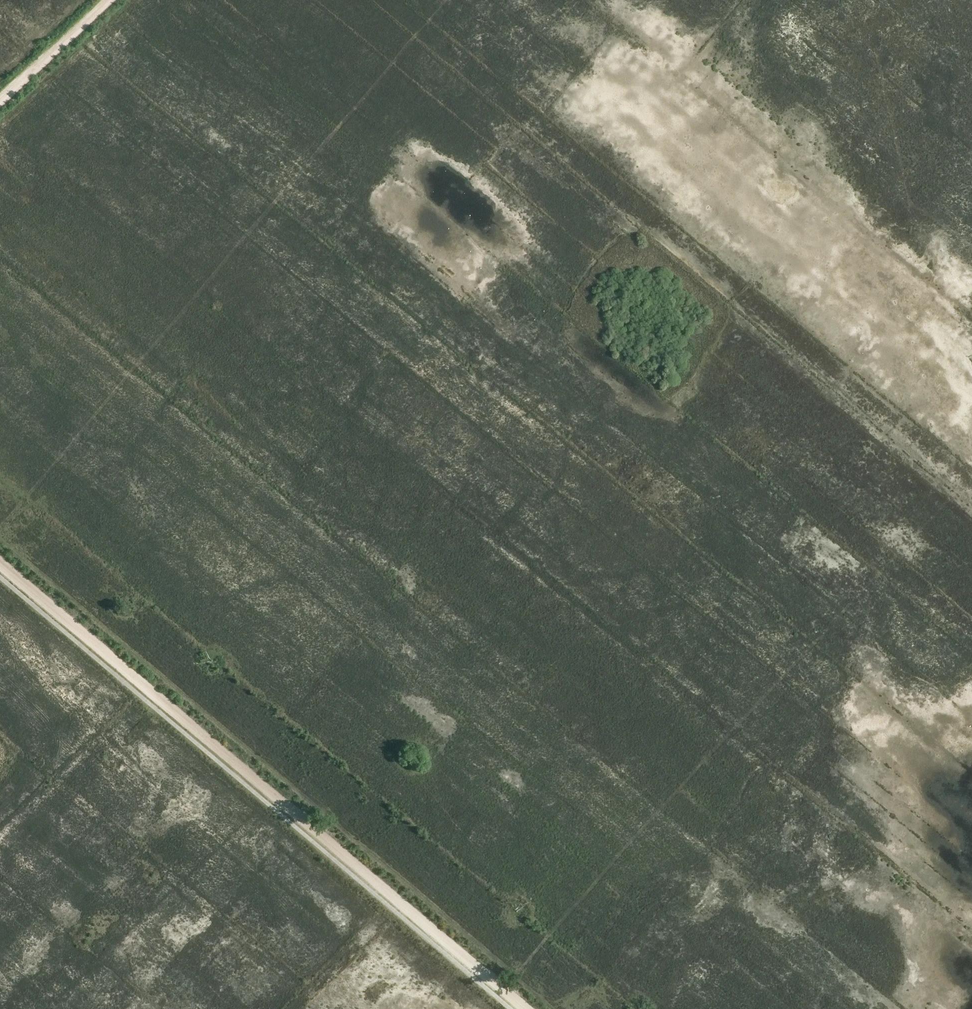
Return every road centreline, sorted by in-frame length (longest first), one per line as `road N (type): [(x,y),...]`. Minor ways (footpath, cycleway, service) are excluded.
road 1 (track): [(530,1008),(0,565)]
road 2 (track): [(0,100),(107,0)]

